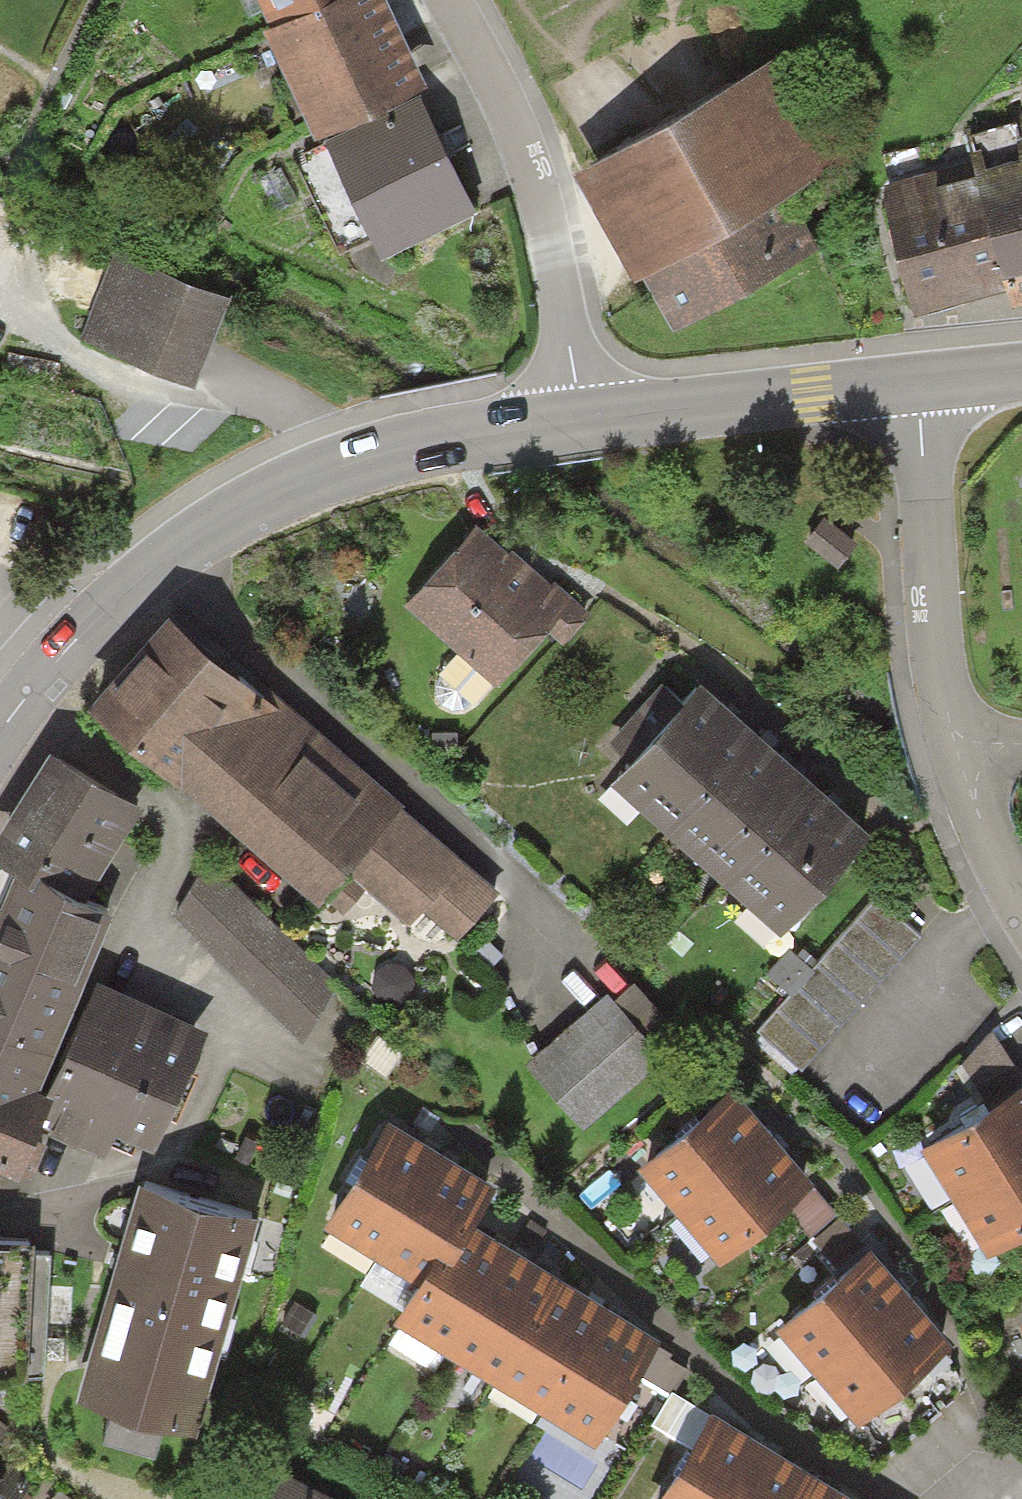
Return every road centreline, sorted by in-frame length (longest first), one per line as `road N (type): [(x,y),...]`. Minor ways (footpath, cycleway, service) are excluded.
road 1 (secondary): [(63,647),(182,542),(274,492),(332,466),(462,431),(582,413)]
road 2 (residential): [(582,413),(534,172),(450,0)]
road 3 (residential): [(957,753),(933,622),(919,382)]
road 4 (secondary): [(582,413),(919,382)]
road 5 (residential): [(1021,922),(957,753)]

